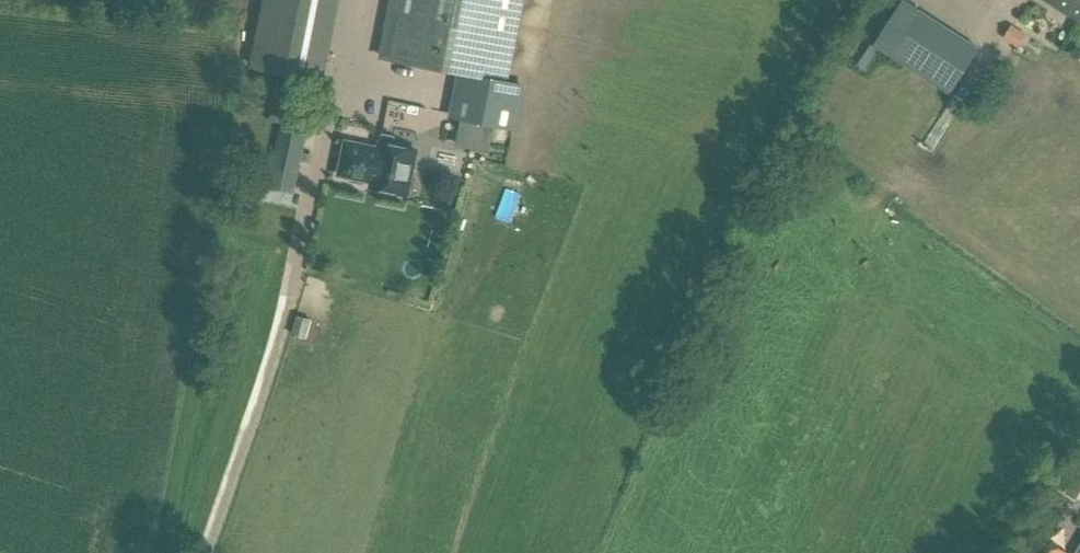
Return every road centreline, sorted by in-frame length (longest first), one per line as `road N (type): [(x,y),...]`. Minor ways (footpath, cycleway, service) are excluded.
road 1 (track): [(209,552),(286,325),(358,0)]

